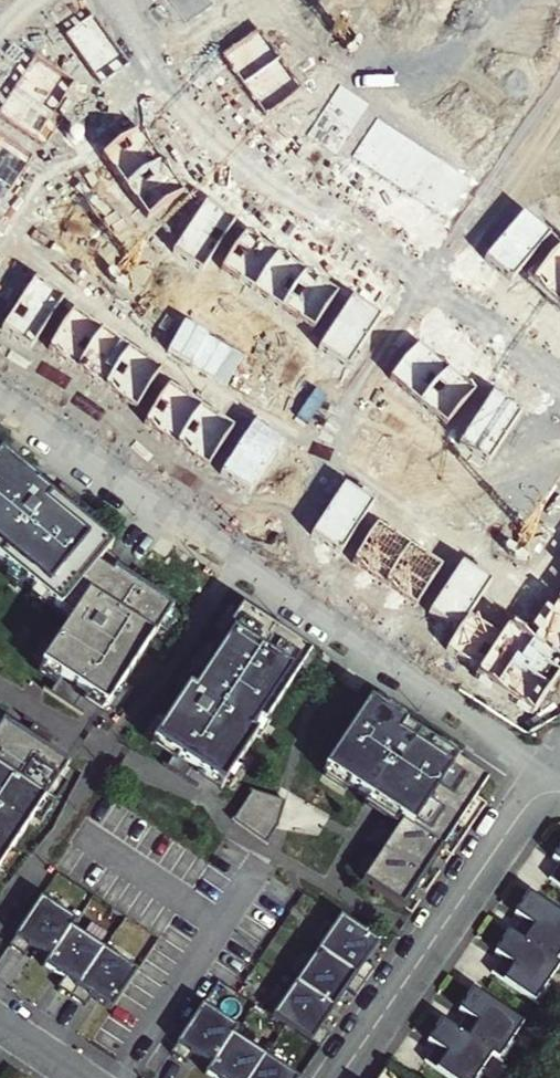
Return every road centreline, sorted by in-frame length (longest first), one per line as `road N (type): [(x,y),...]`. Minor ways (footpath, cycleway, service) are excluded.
road 1 (residential): [(0,402),(551,772)]
road 2 (residential): [(118,0),(166,84),(242,162),(559,374)]
road 3 (residential): [(343,1077),(551,772)]

